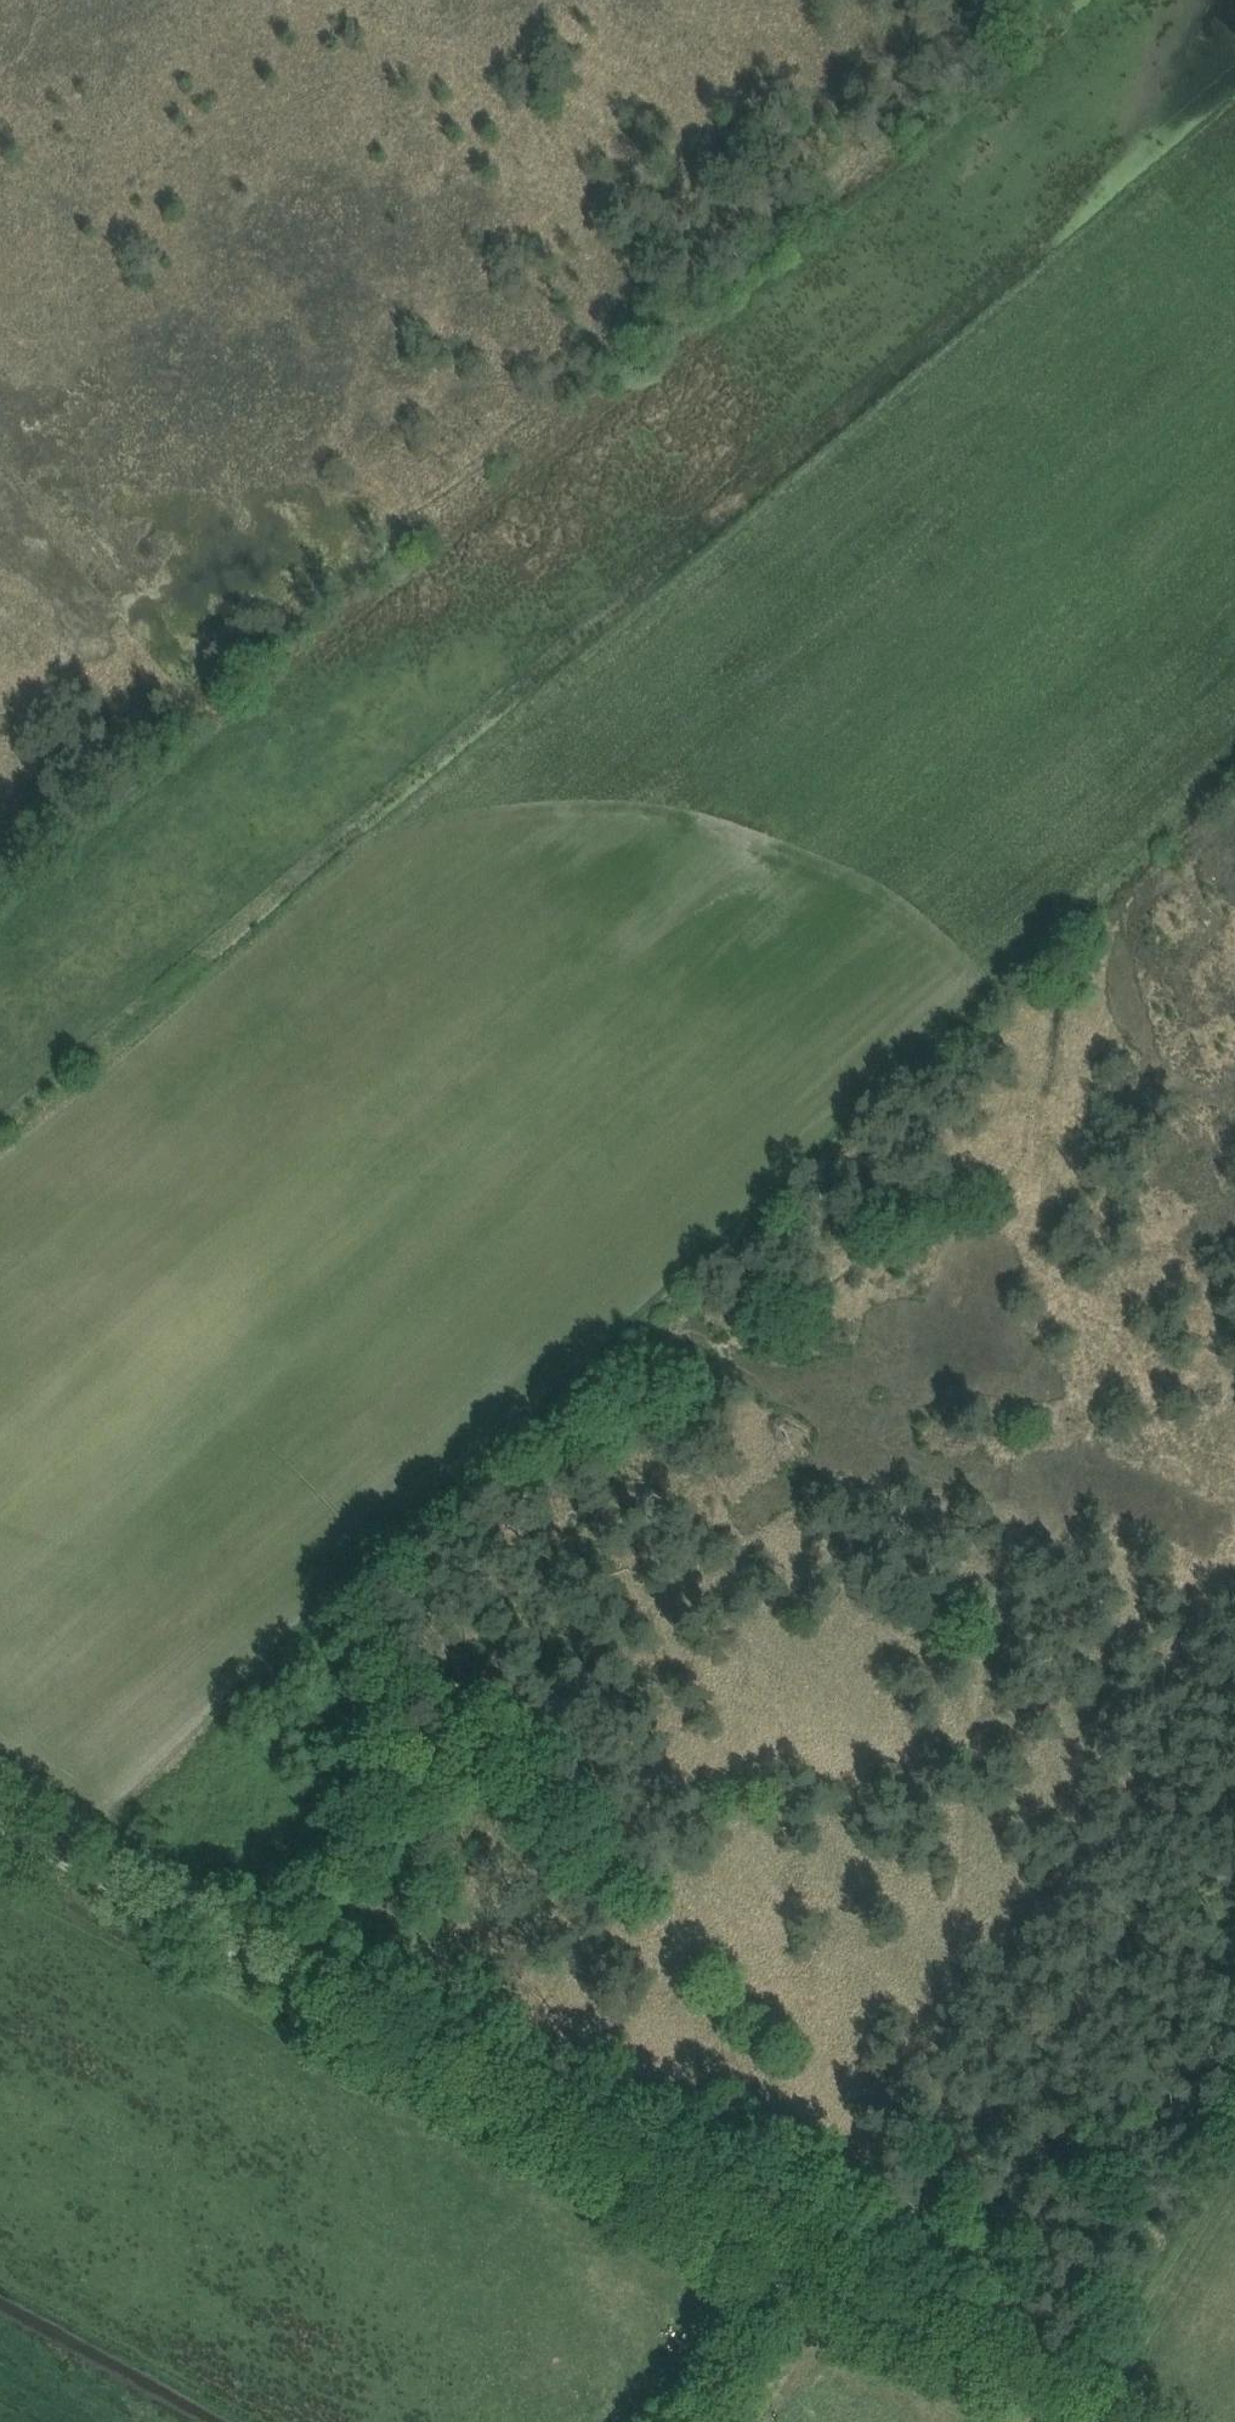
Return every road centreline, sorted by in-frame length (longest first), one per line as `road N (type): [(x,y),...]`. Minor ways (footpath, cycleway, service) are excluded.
road 1 (track): [(794,2249),(0,1816)]
road 2 (unclassified): [(682,2421),(794,2249),(1107,2421)]

